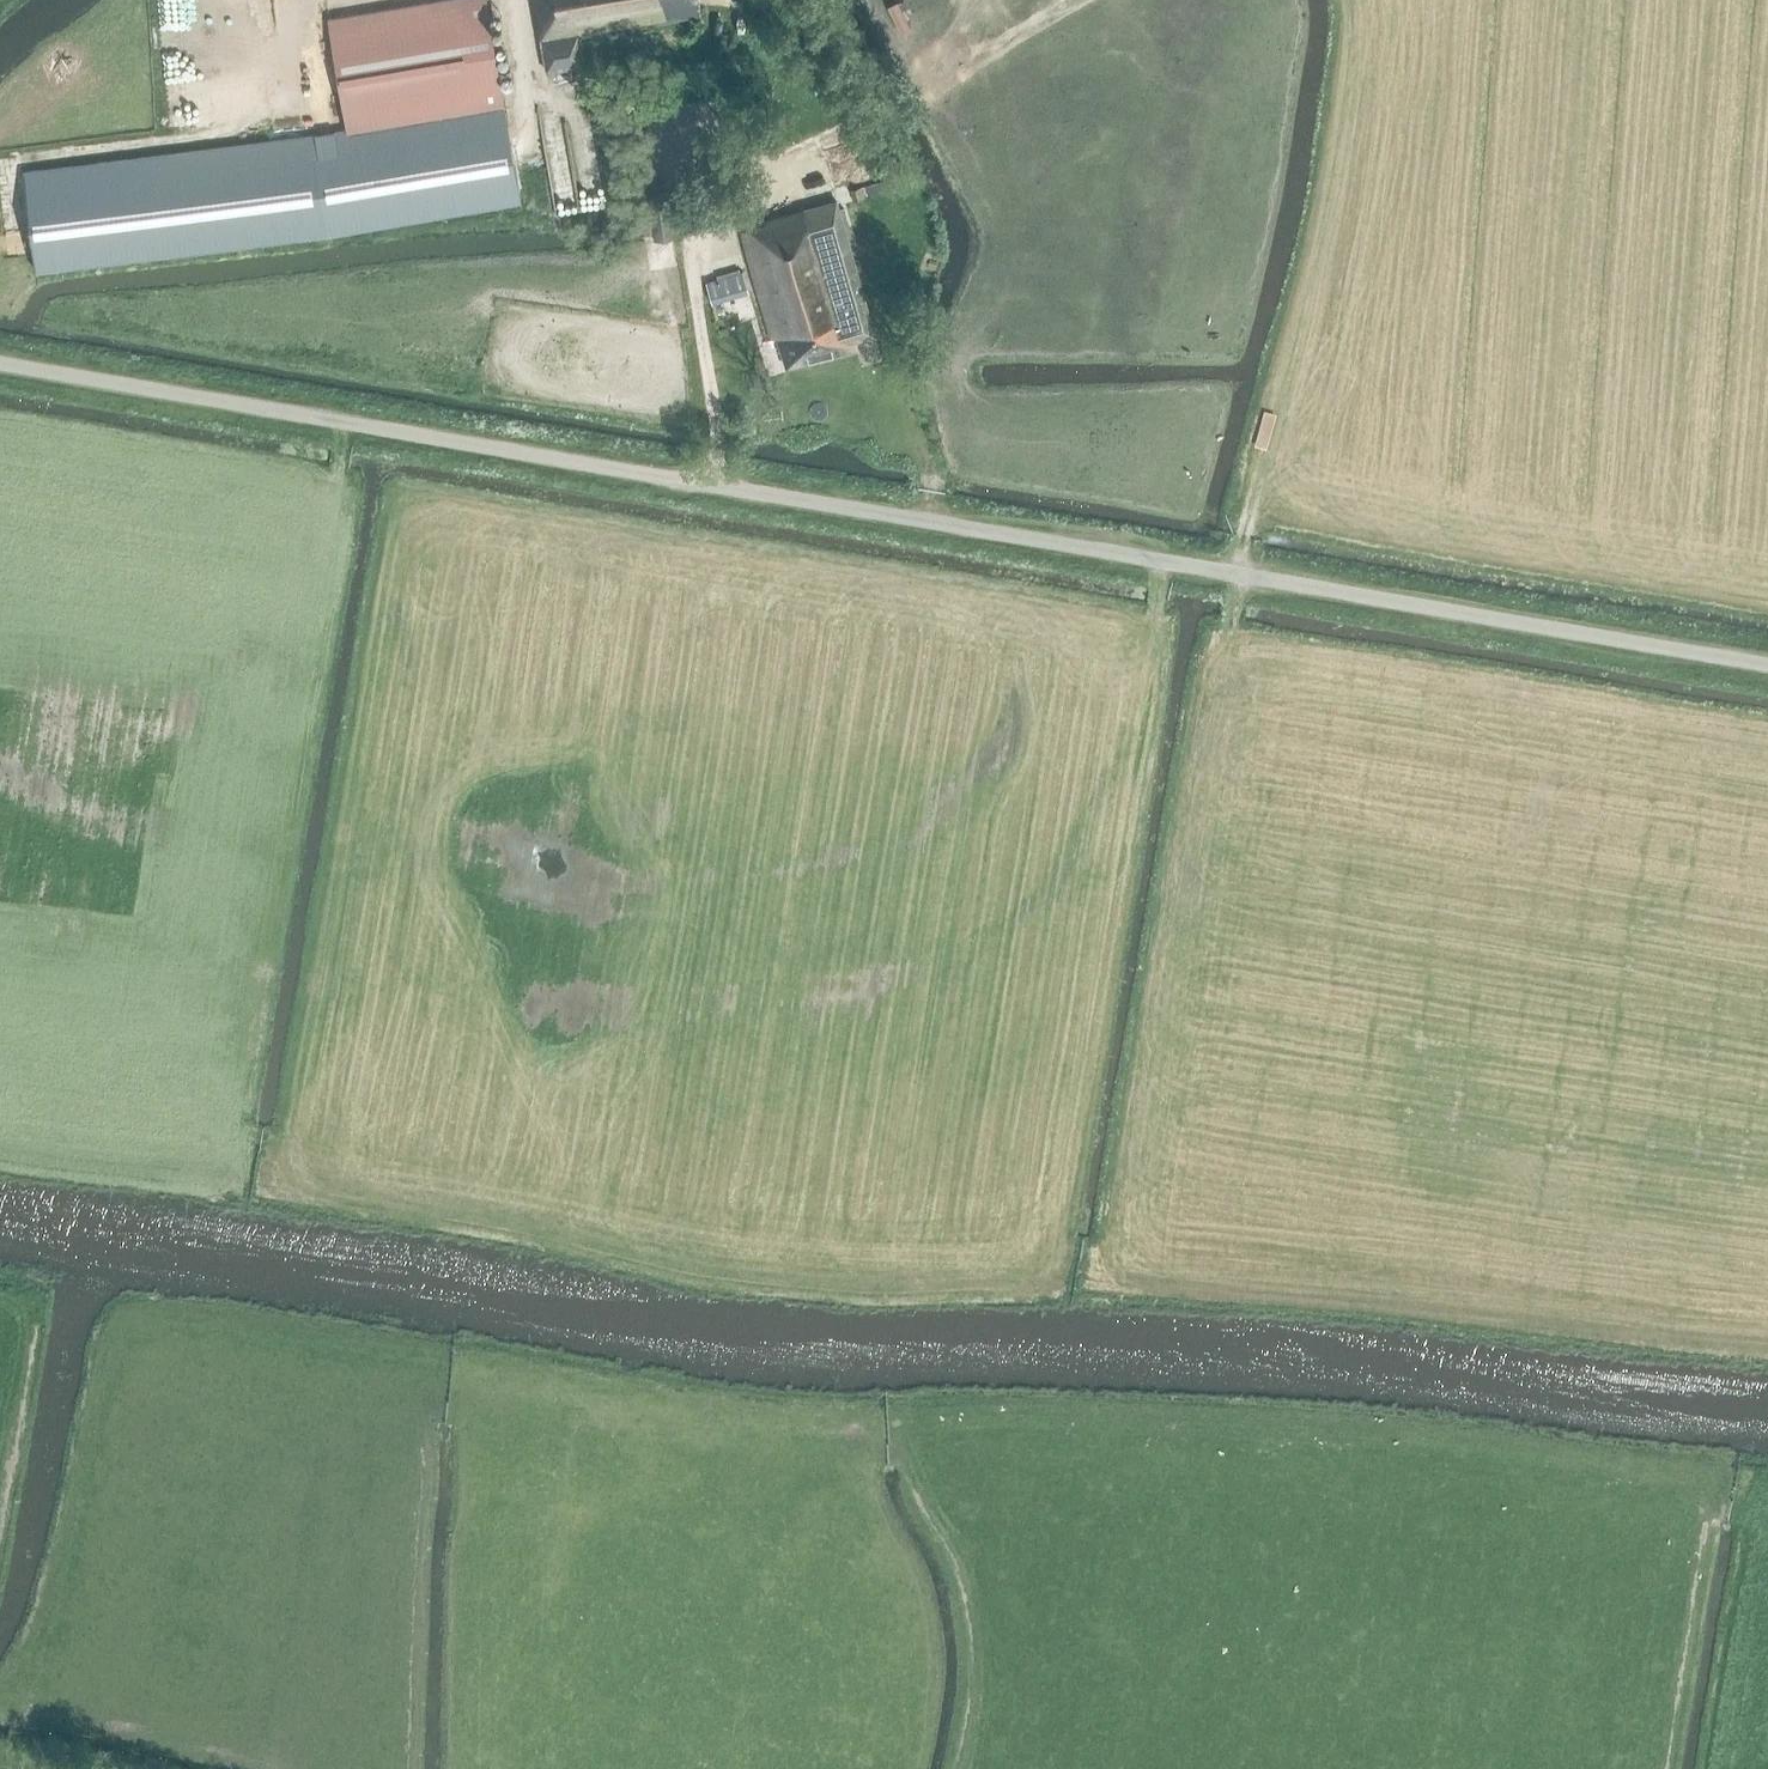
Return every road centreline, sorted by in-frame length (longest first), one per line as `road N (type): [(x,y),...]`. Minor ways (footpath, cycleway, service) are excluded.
road 1 (unclassified): [(1767,666),(0,362)]

